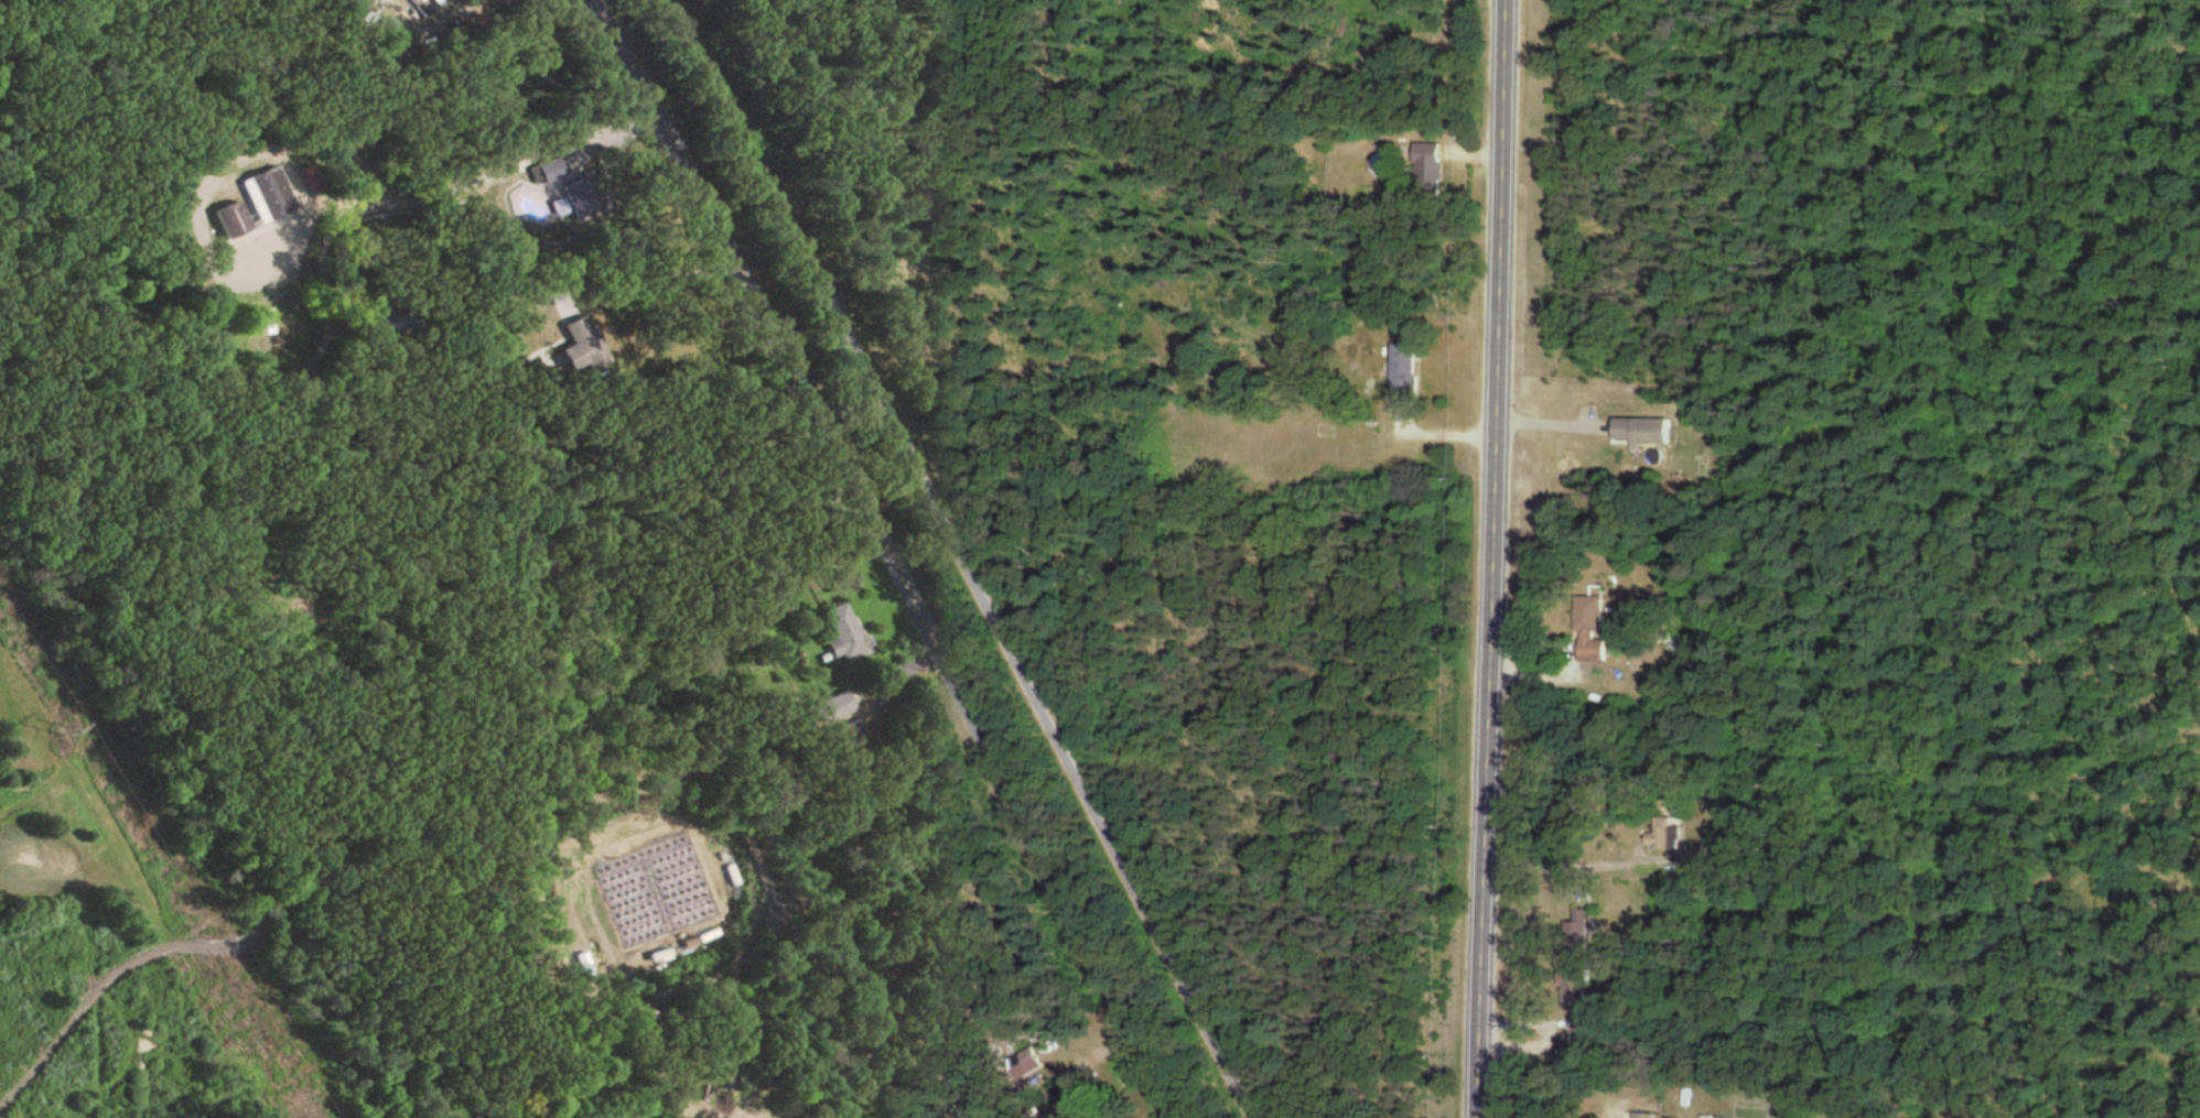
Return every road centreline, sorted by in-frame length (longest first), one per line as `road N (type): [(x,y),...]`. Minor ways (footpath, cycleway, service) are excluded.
road 1 (residential): [(595,0),(667,111),(1188,1117)]
road 2 (secondary): [(1507,0),(1481,1117)]

